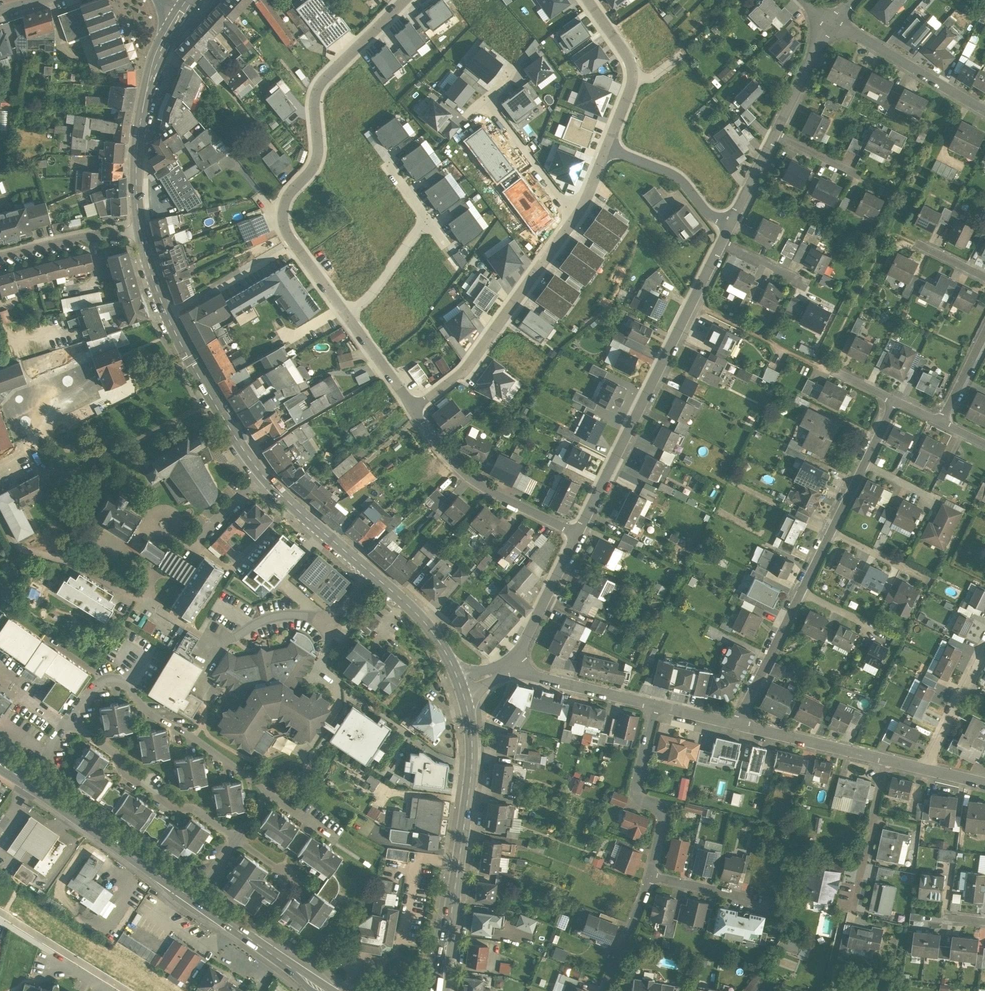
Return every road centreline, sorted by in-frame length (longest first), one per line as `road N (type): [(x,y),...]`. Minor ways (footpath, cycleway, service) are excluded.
road 1 (secondary): [(462,688),(428,625),(250,459),(166,314),(140,226)]
road 2 (secondary): [(327,990),(0,764)]
road 3 (residential): [(346,315),(291,241),(282,215),(317,156),(319,84),(404,0)]
road 4 (residential): [(577,534),(730,227)]
road 5 (secondary): [(441,990),(471,764),(462,688)]
road 6 (unclassified): [(415,411),(474,362),(574,214)]
road 7 (residential): [(730,227),(833,23)]
road 8 (secondary): [(140,226),(140,126),(151,73),(182,9)]
road 9 (residential): [(577,534),(468,477),(415,411)]
road 10 (residential): [(653,706),(634,795),(662,813),(651,873)]
road 11 (residential): [(833,23),(984,111)]
road 12 (residential): [(890,756),(847,919)]
road 13 (residential): [(736,724),(890,756)]
road 14 (residential): [(606,148),(676,176),(730,227)]
road 15 (residential): [(511,667),(577,534)]
road 16 (residential): [(511,667),(653,706)]
road 17 (residential): [(800,593),(736,724)]
road 18 (residential): [(0,261),(140,226)]
road 19 (residential): [(574,214),(487,104)]
road 20 (residential): [(924,767),(984,644)]
road 21 (residential): [(651,873),(601,990)]
road 22 (residential): [(346,315),(372,297),(424,219)]

